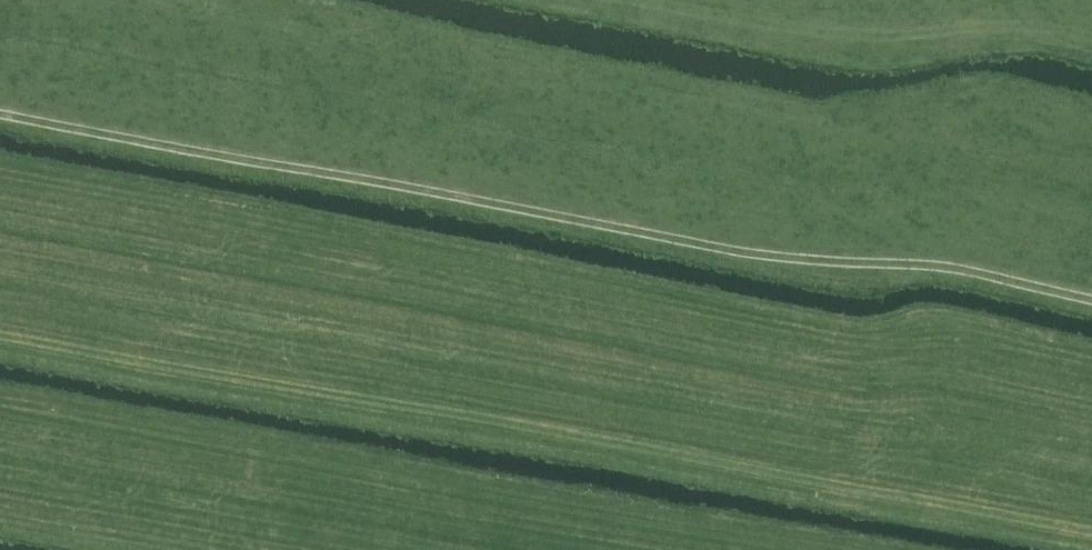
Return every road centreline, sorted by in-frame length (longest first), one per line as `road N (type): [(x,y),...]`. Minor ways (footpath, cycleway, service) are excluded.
road 1 (track): [(1091,301),(981,275),(784,261),(0,114)]

